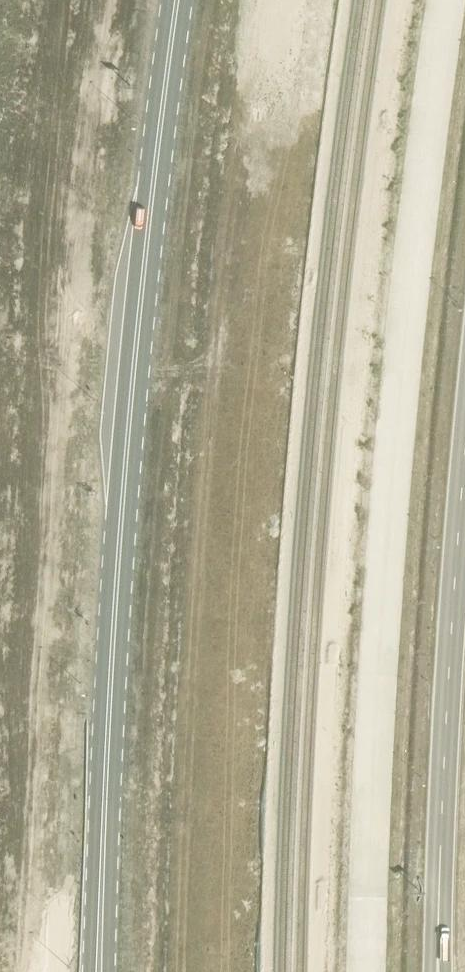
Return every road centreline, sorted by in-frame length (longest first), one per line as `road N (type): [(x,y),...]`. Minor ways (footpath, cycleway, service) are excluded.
road 1 (secondary): [(177,0),(128,428),(99,971)]
road 2 (unclassified): [(438,971),(464,441)]

